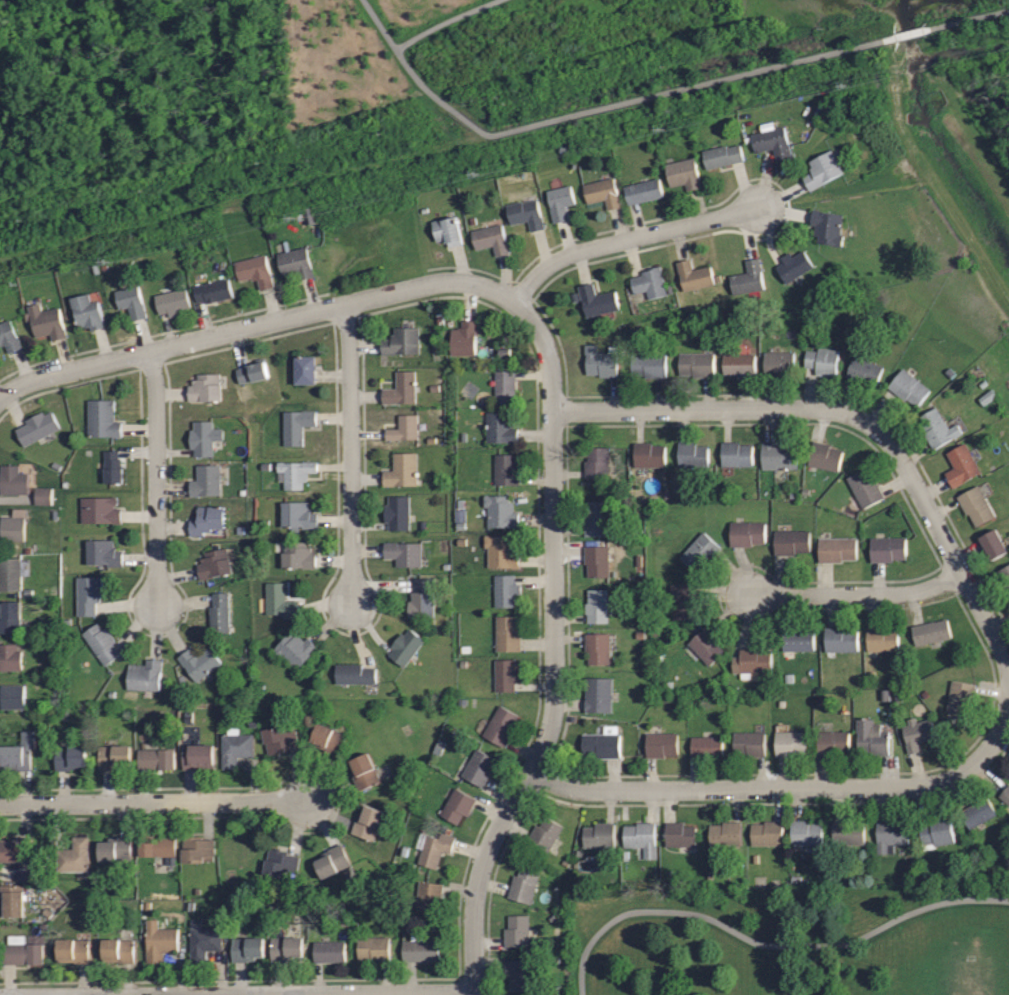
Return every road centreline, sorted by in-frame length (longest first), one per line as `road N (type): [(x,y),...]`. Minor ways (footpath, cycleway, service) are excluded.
road 1 (residential): [(474,994),(480,872),(546,738),(554,682),(547,356),(521,309),(469,282)]
road 2 (residential): [(0,397),(39,378),(435,282),(469,282)]
road 3 (residential): [(530,769),(578,790),(921,786),(948,780),(986,753)]
road 4 (residential): [(1008,681),(1001,647),(896,451),(875,428),(836,410)]
road 5 (residential): [(0,804),(308,800)]
road 6 (residential): [(341,305),(348,334),(351,603)]
road 7 (residential): [(187,994),(474,992)]
road 8 (residential): [(836,410),(550,411)]
road 9 (residential): [(512,302),(567,254),(759,207)]
road 10 (residential): [(157,606),(155,393),(147,352)]
road 11 (residential): [(961,572),(901,593),(747,594)]

